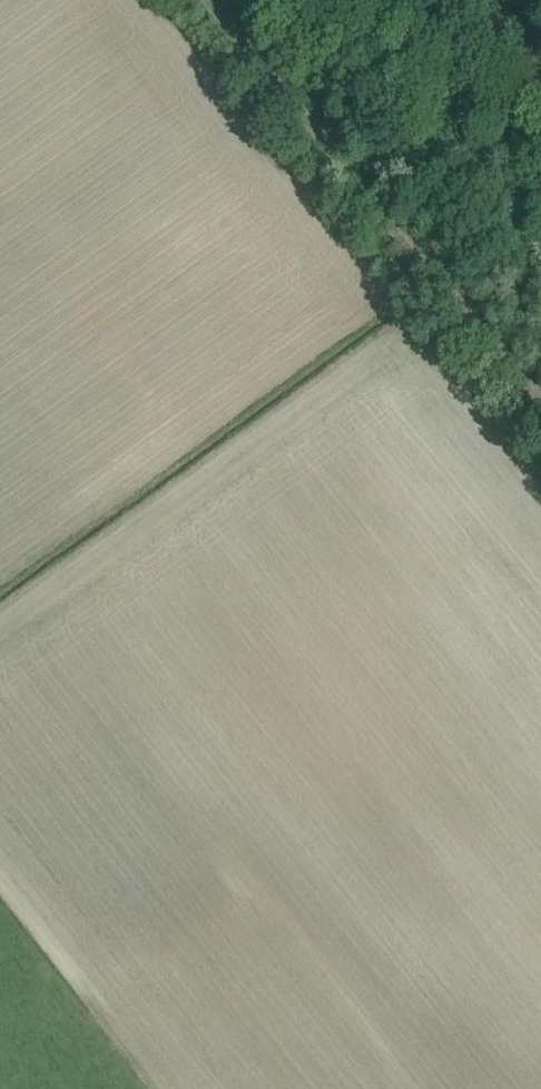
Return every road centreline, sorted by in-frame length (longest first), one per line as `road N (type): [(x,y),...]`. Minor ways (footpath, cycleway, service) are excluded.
road 1 (track): [(200,0),(540,405)]

